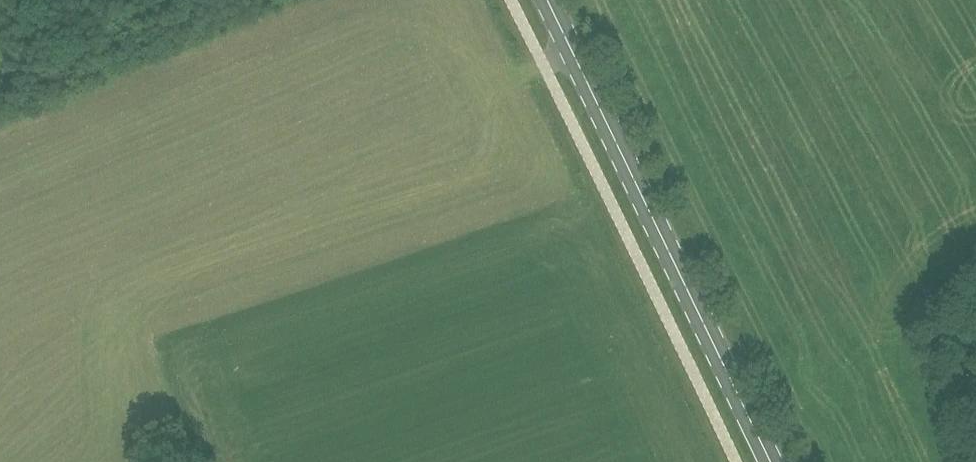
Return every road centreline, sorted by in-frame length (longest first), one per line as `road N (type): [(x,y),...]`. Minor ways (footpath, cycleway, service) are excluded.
road 1 (secondary): [(771,461),(549,0)]

